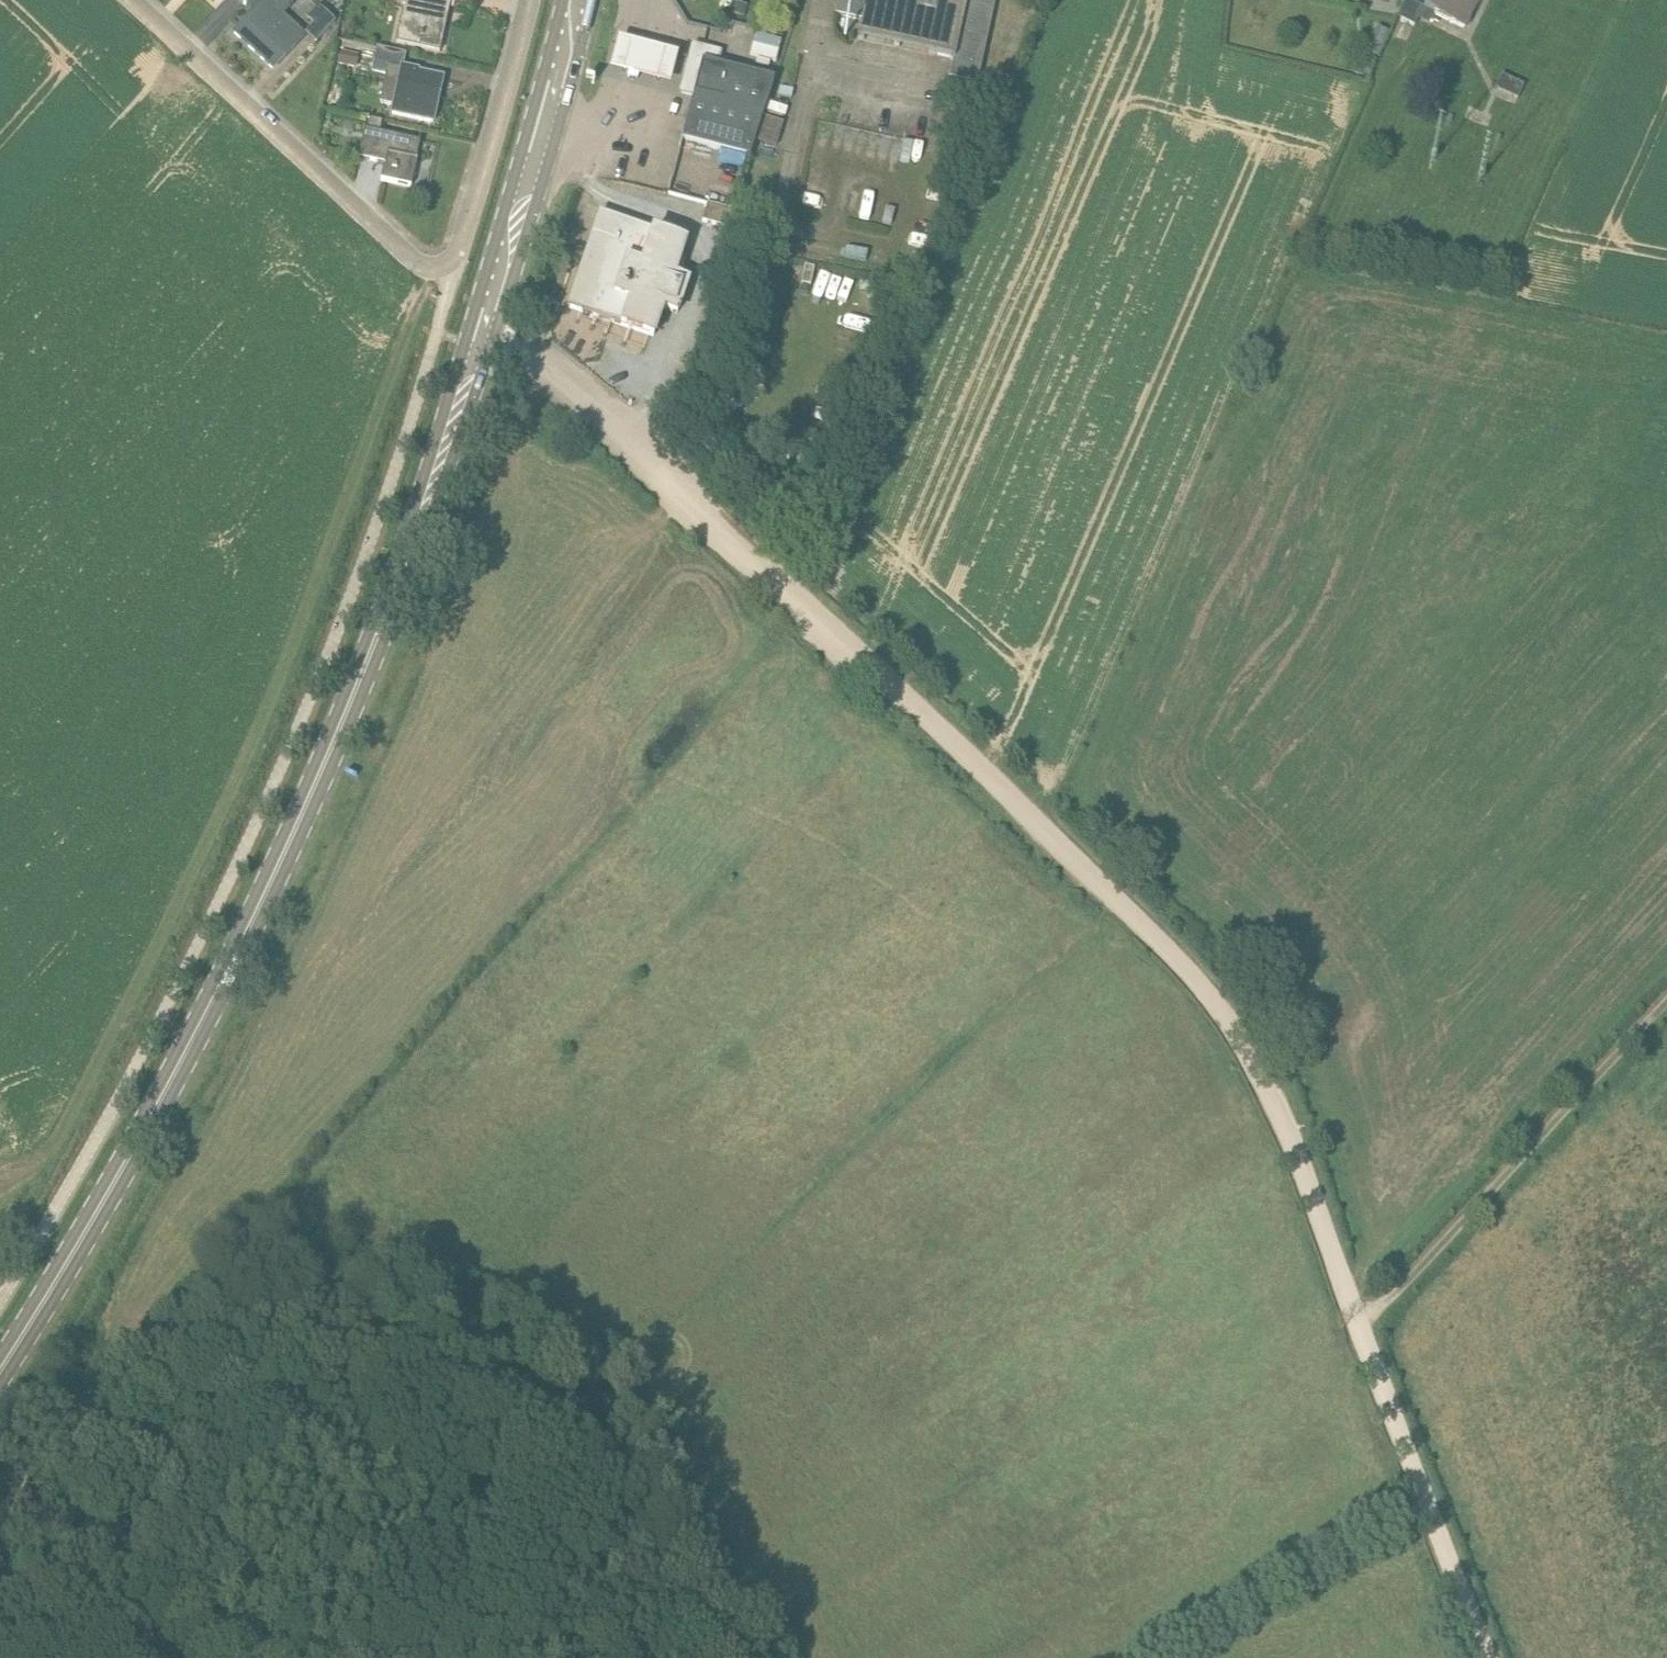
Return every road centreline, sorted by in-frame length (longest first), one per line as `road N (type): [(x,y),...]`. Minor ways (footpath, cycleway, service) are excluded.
road 1 (primary): [(0,1366),(169,1082),(320,770),(425,508),(578,0)]
road 2 (track): [(1358,1324),(1281,1123),(1224,1013),(941,730),(538,363),(478,338)]
road 3 (track): [(440,264),(410,311),(261,731),(172,924),(54,1145),(41,1160),(0,1175)]
road 4 (track): [(1666,999),(1358,1324)]
road 5 (residential): [(451,258),(430,265),(410,256),(136,0)]
road 6 (track): [(1486,1657),(1358,1324)]
road 7 (residential): [(451,258),(529,0)]

